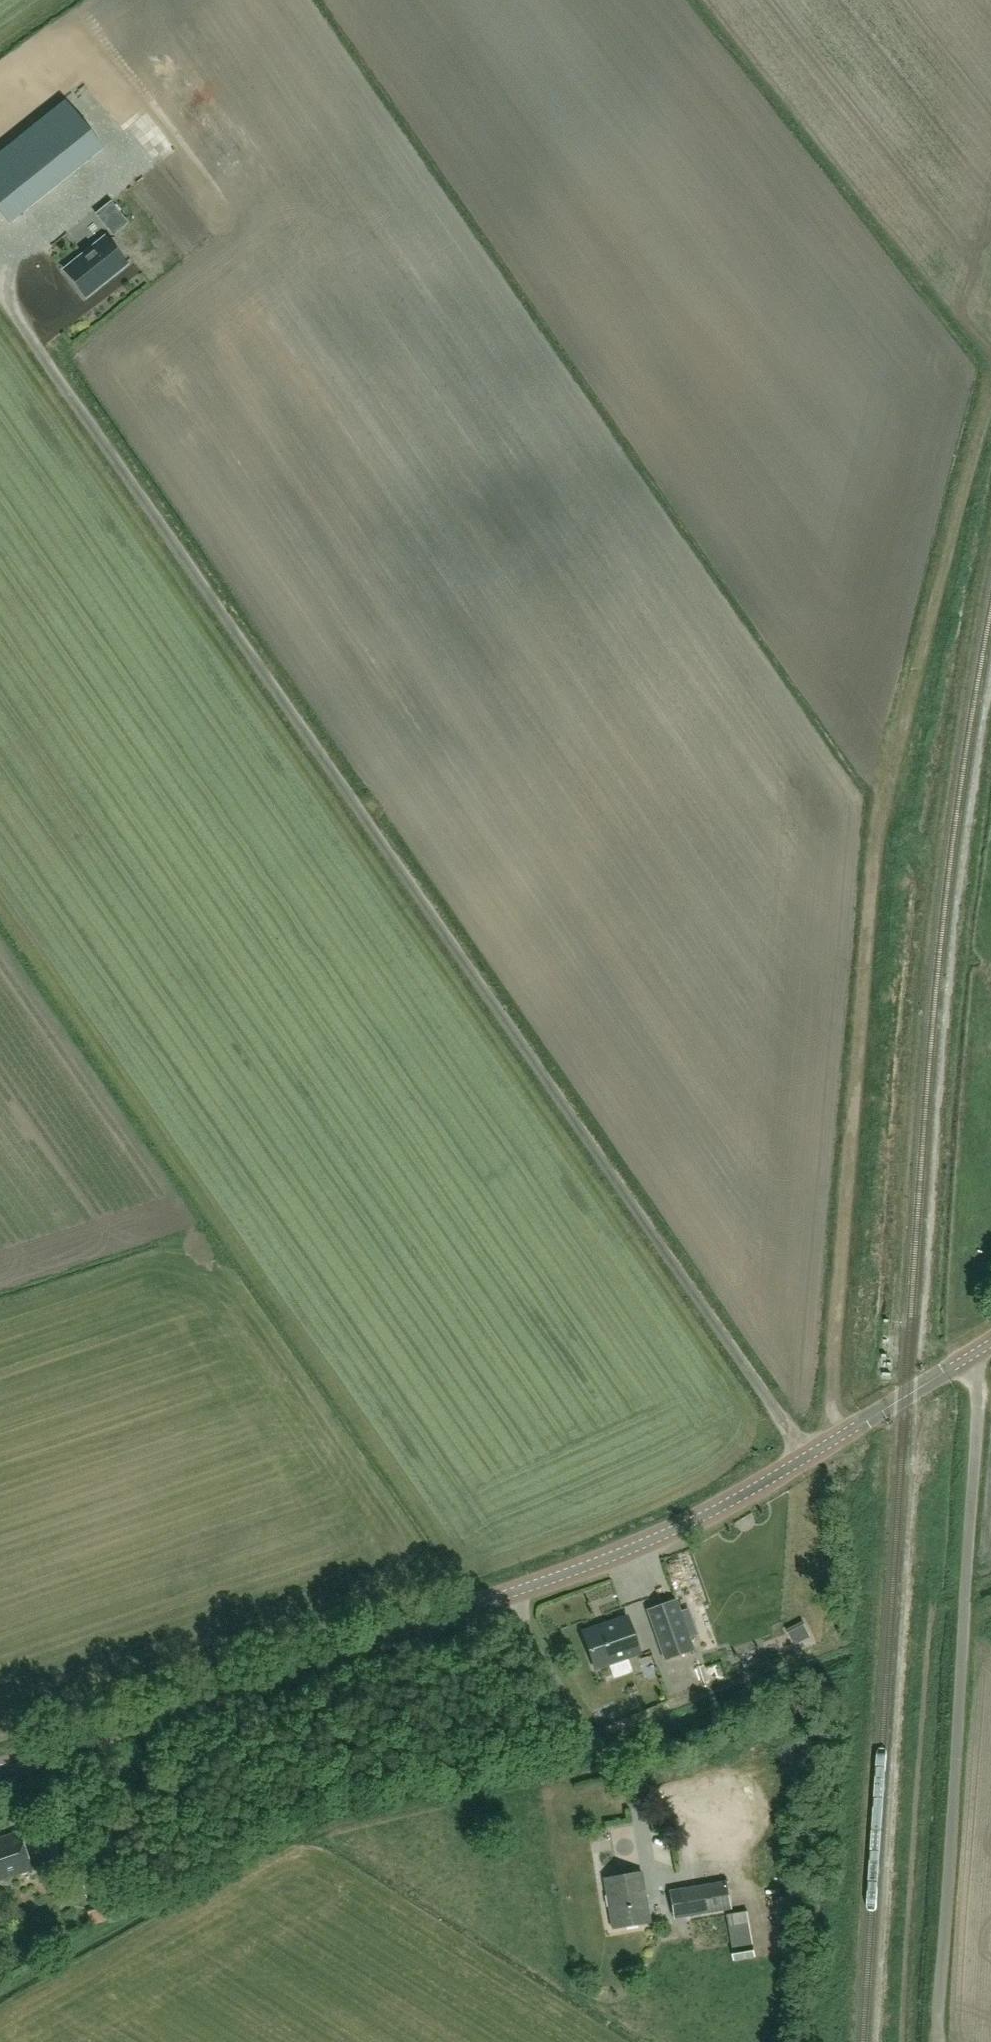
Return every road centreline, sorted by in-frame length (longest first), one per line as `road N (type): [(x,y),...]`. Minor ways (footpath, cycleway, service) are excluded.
road 1 (tertiary): [(0,1768),(650,1543),(990,1345)]

